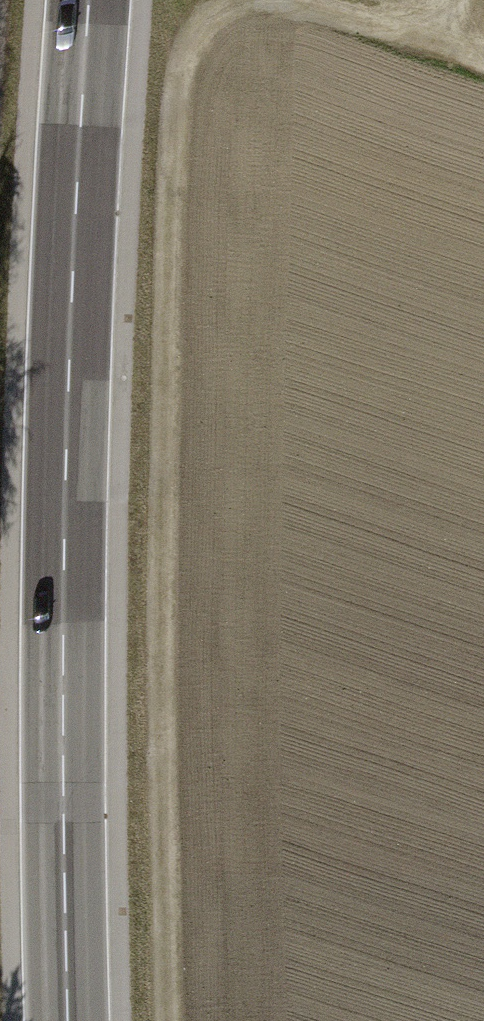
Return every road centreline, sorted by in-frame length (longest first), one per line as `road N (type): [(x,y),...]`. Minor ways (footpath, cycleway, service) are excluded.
road 1 (track): [(483,61),(283,4),(224,10),(185,51),(177,103),(164,477),(167,1020)]
road 2 (primary): [(93,0),(70,365),(73,1020)]

